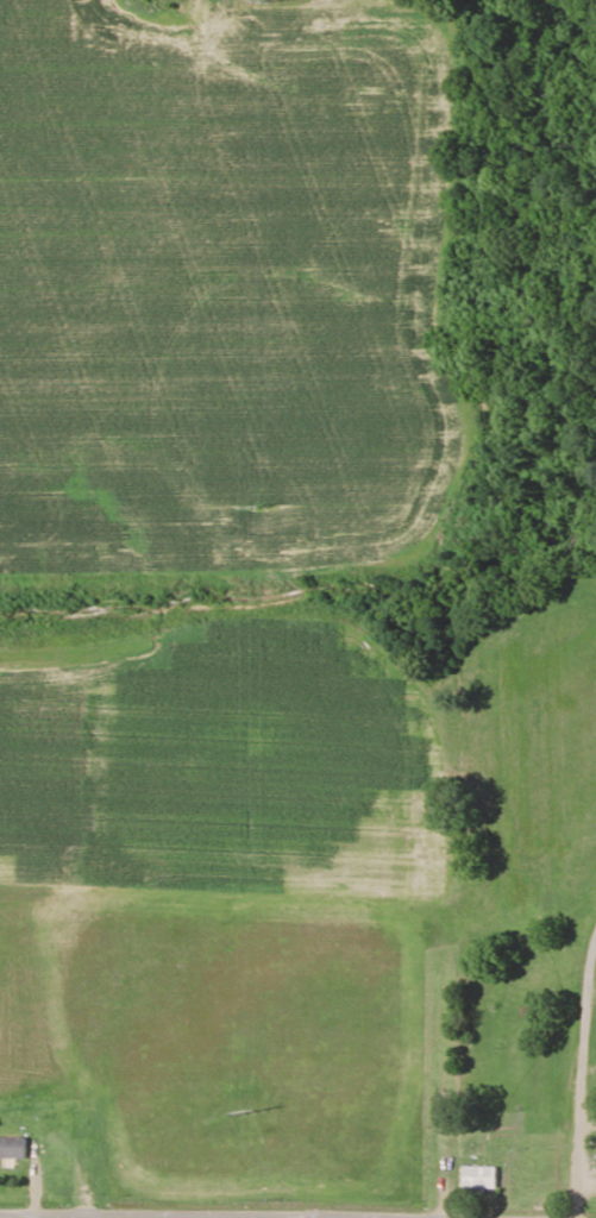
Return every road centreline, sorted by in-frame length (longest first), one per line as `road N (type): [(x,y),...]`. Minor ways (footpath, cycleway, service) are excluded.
road 1 (residential): [(0,1213),(404,1217)]

